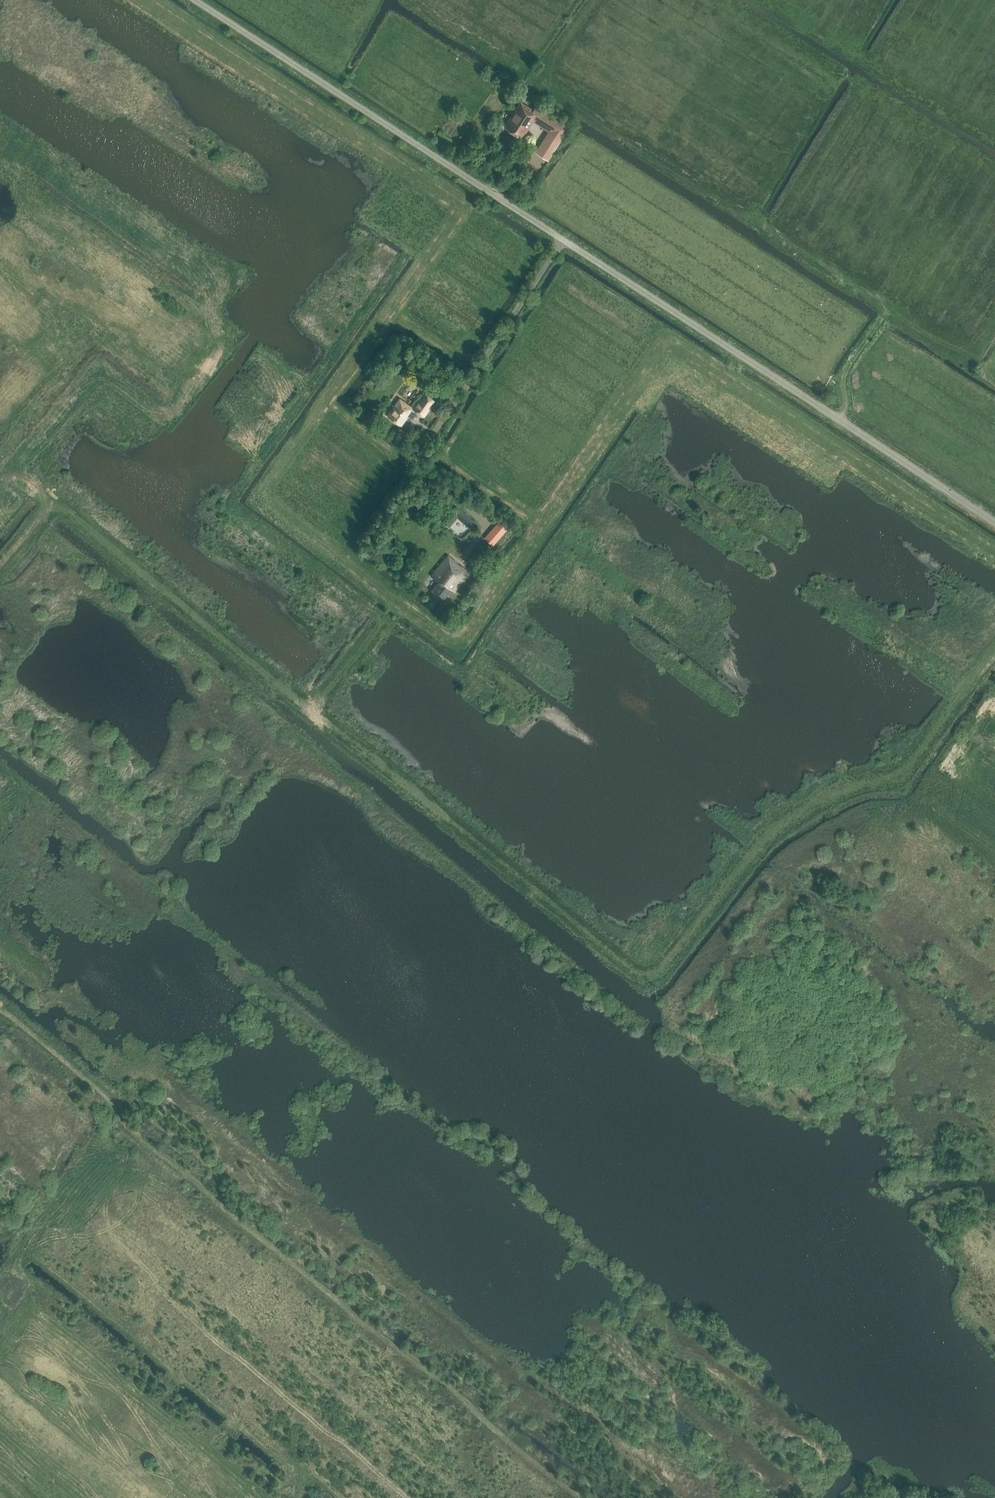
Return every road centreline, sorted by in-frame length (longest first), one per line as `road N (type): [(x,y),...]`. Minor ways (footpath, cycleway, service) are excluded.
road 1 (track): [(0,565),(54,504),(650,975),(787,825),(842,792),(901,780),(994,647)]
road 2 (unclassified): [(994,523),(195,0)]
road 3 (track): [(0,1010),(108,1099),(136,1134),(579,1497)]

